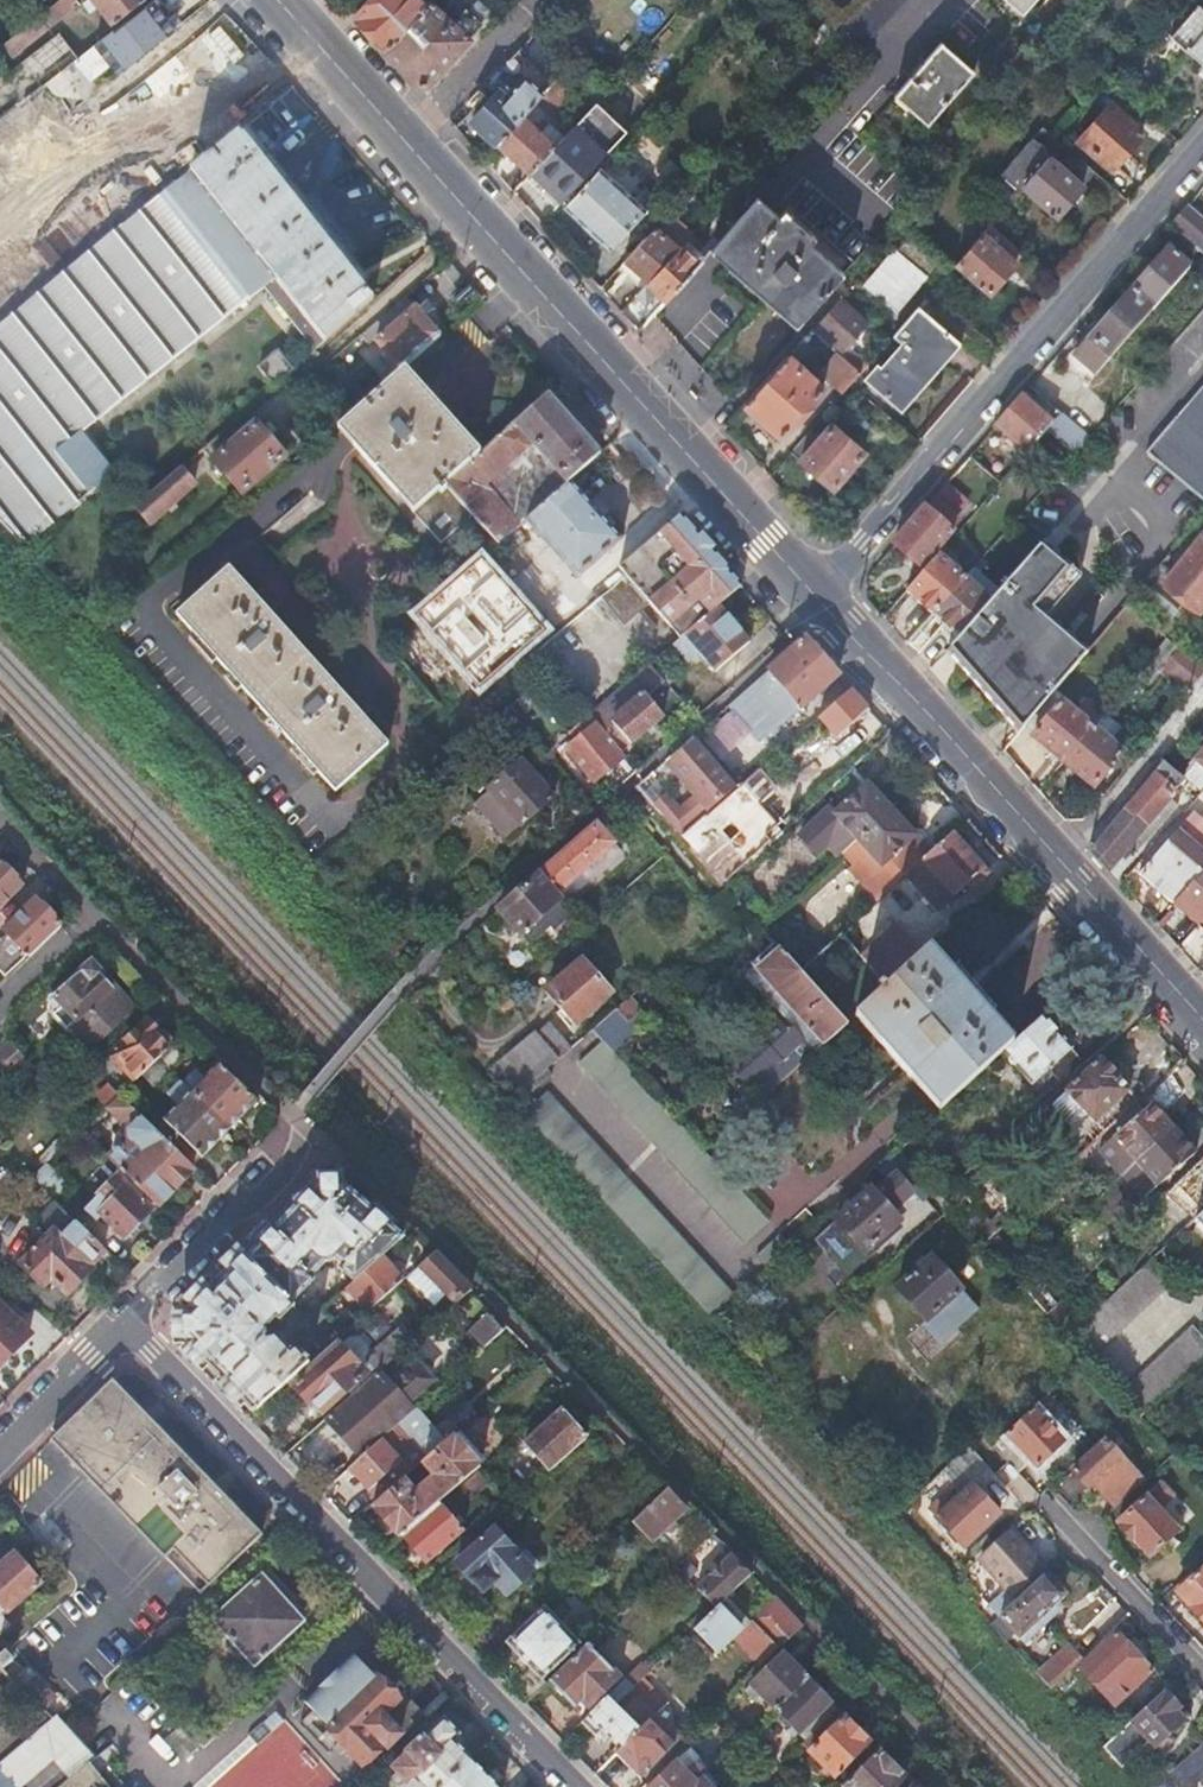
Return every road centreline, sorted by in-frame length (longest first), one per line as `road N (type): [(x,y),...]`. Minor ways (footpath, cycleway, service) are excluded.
road 1 (primary): [(816,599),(280,0)]
road 2 (unclassified): [(127,1321),(578,1786)]
road 3 (residential): [(1202,145),(816,599)]
road 4 (primary): [(1057,862),(816,599)]
road 5 (unclassified): [(295,1115),(298,1141),(290,1162),(258,1198),(239,1204),(127,1321)]
road 6 (residential): [(1042,1506),(1202,1680)]
road 7 (residential): [(1202,688),(1057,862)]
road 8 (primary): [(1202,1023),(1057,862)]
road 9 (unclassified): [(127,1321),(0,1452)]

